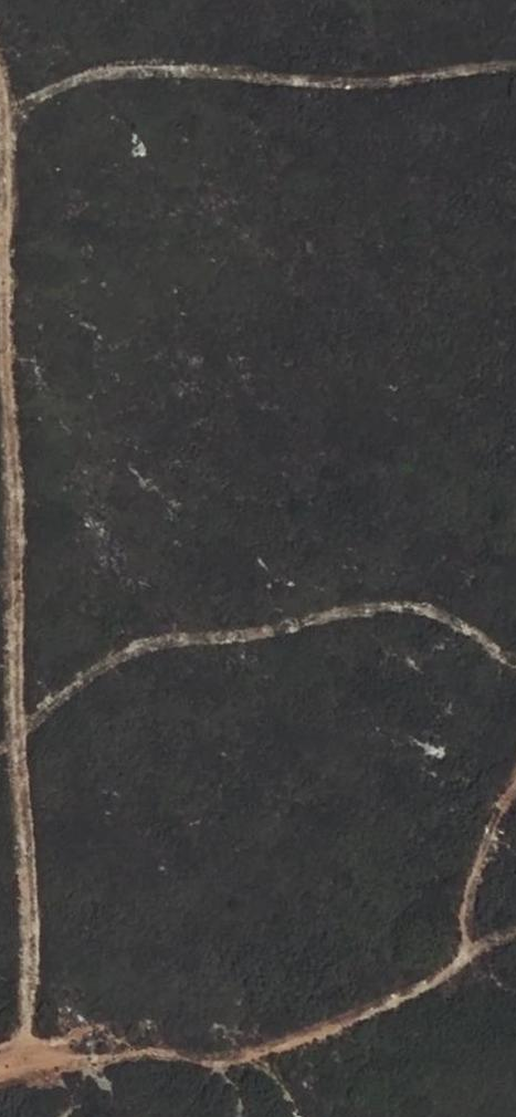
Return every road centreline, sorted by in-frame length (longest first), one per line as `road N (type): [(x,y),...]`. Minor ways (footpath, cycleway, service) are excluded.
road 1 (track): [(7,235),(31,1053),(0,1068)]
road 2 (track): [(31,1053),(173,1052),(318,1029),(515,936)]
road 3 (track): [(0,91),(7,235)]

